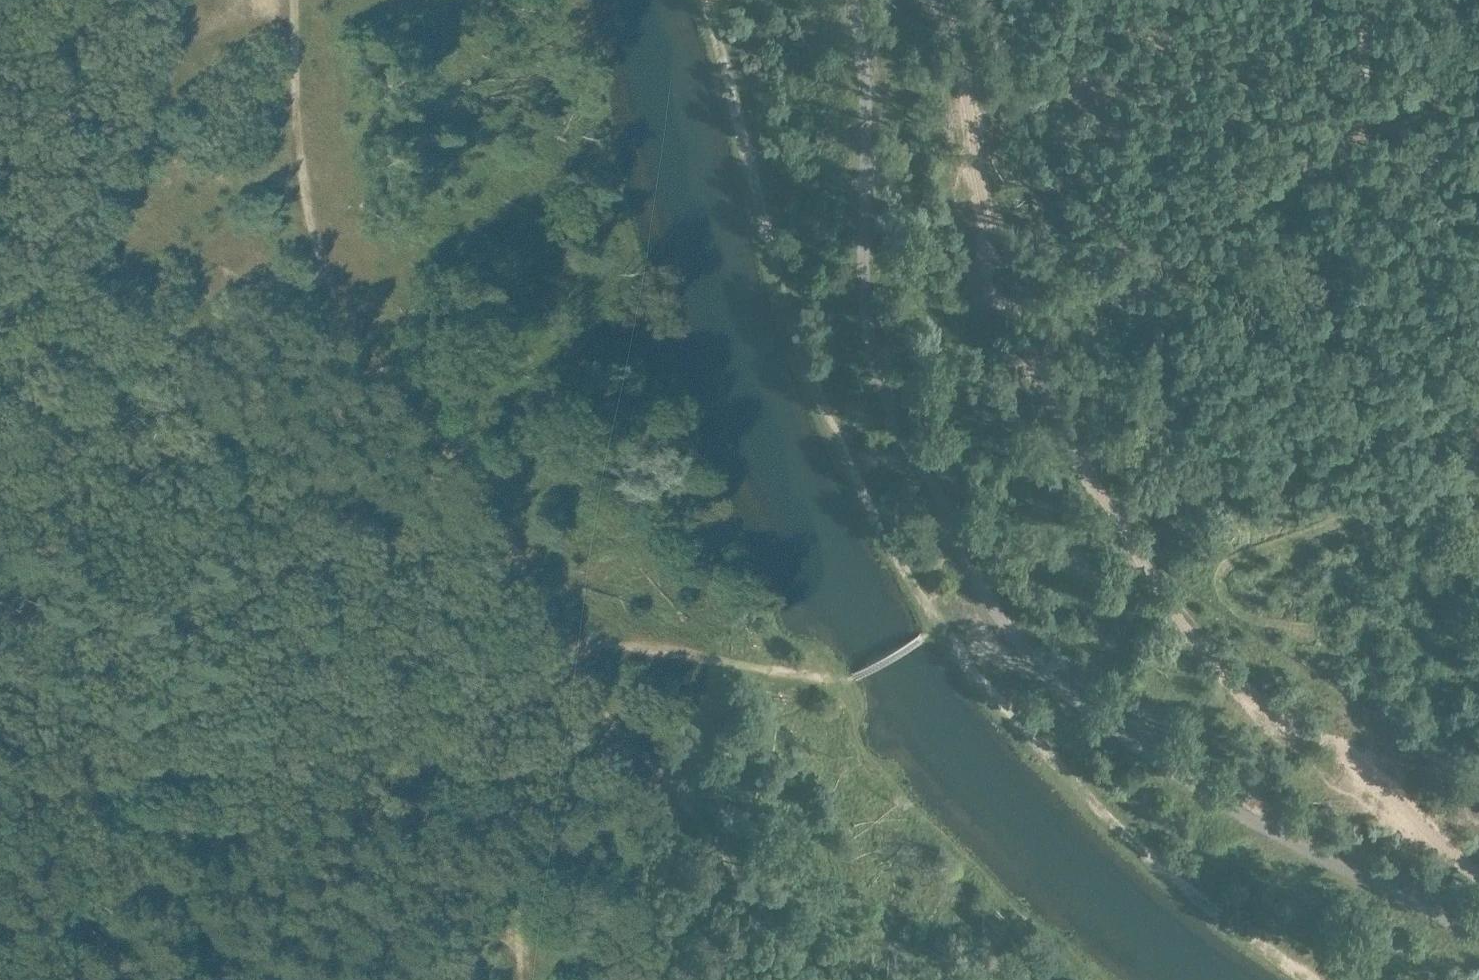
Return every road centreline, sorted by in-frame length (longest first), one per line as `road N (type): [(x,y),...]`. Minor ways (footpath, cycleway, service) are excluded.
road 1 (track): [(1478,937),(1278,834),(1149,757),(1039,667),(983,595),(926,468),(878,387),(868,340),(865,83),(854,0)]
road 2 (track): [(0,737),(130,761),(308,766),(323,686),(316,605),(295,566),(266,536),(233,512),(120,472),(0,402)]
road 3 (track): [(295,0),(290,163),(301,235),(323,298),(485,498),(577,680)]
road 4 (track): [(559,639),(843,683),(939,633),(1039,667)]
road 5 (track): [(0,153),(52,75),(79,0)]

